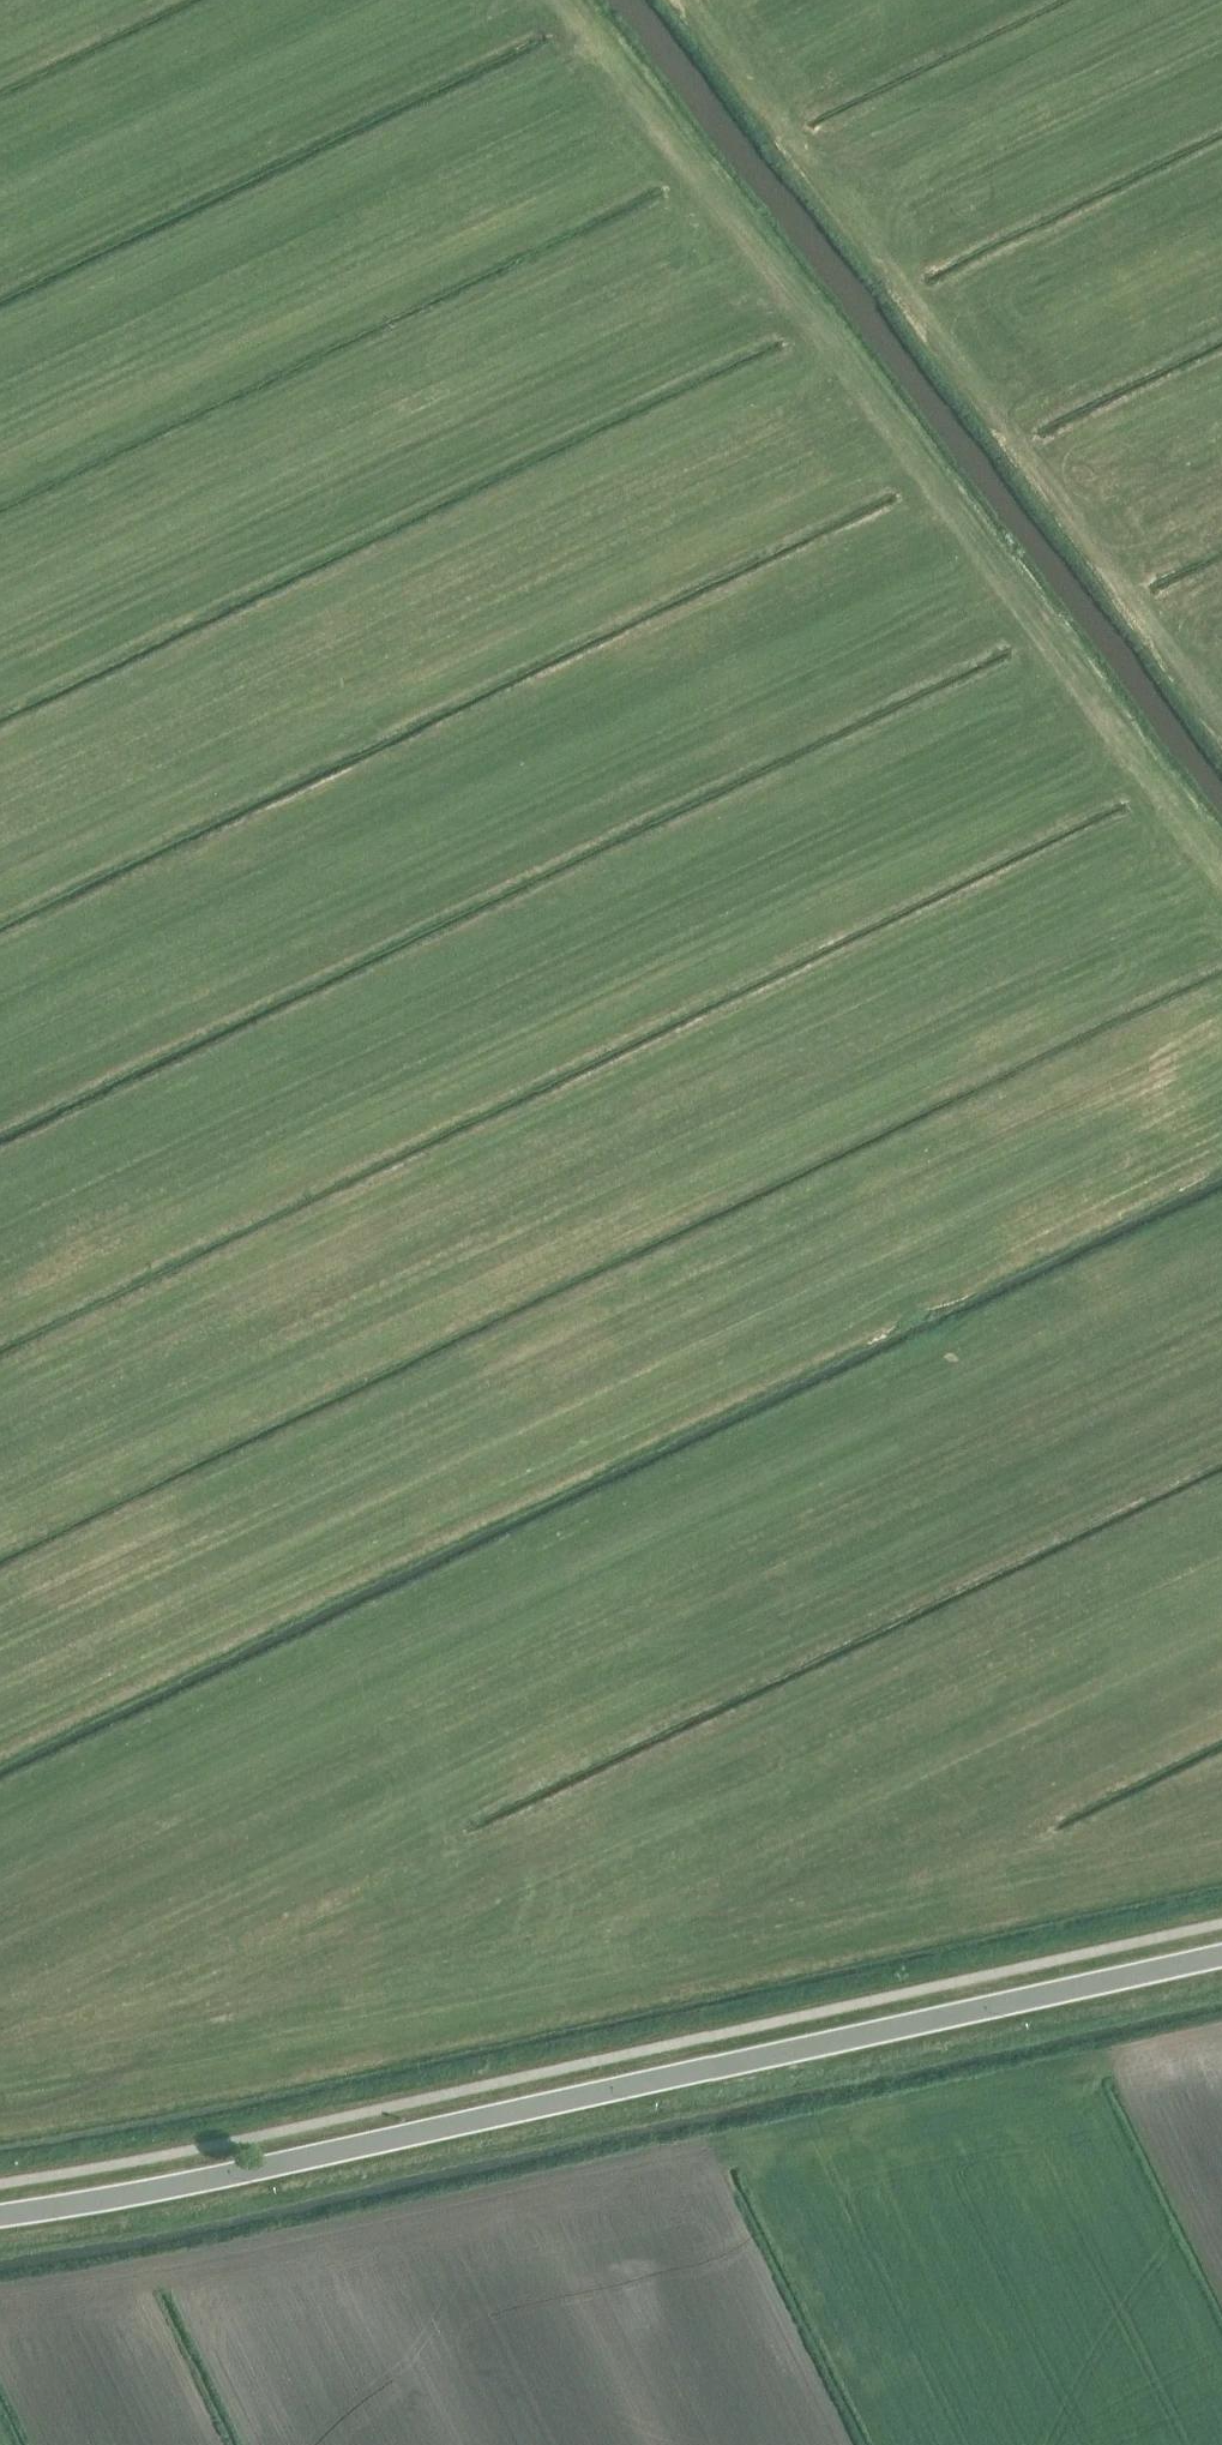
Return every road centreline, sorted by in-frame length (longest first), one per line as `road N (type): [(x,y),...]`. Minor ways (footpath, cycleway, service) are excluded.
road 1 (tertiary): [(0,2215),(210,2178),(1221,1954)]

